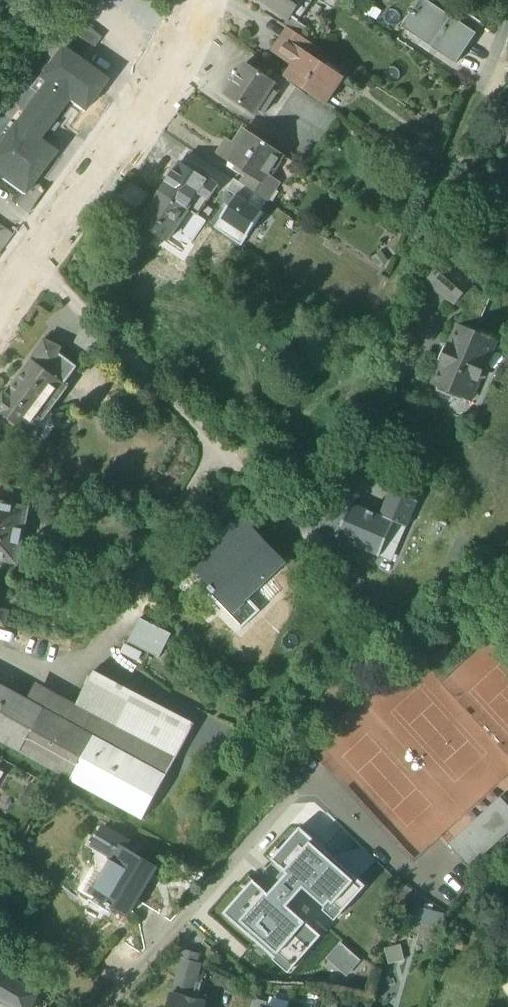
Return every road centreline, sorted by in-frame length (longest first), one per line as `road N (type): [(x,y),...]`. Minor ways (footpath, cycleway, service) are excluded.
road 1 (tertiary): [(0,300),(137,115),(198,0)]
road 2 (track): [(425,327),(391,296),(477,98)]

